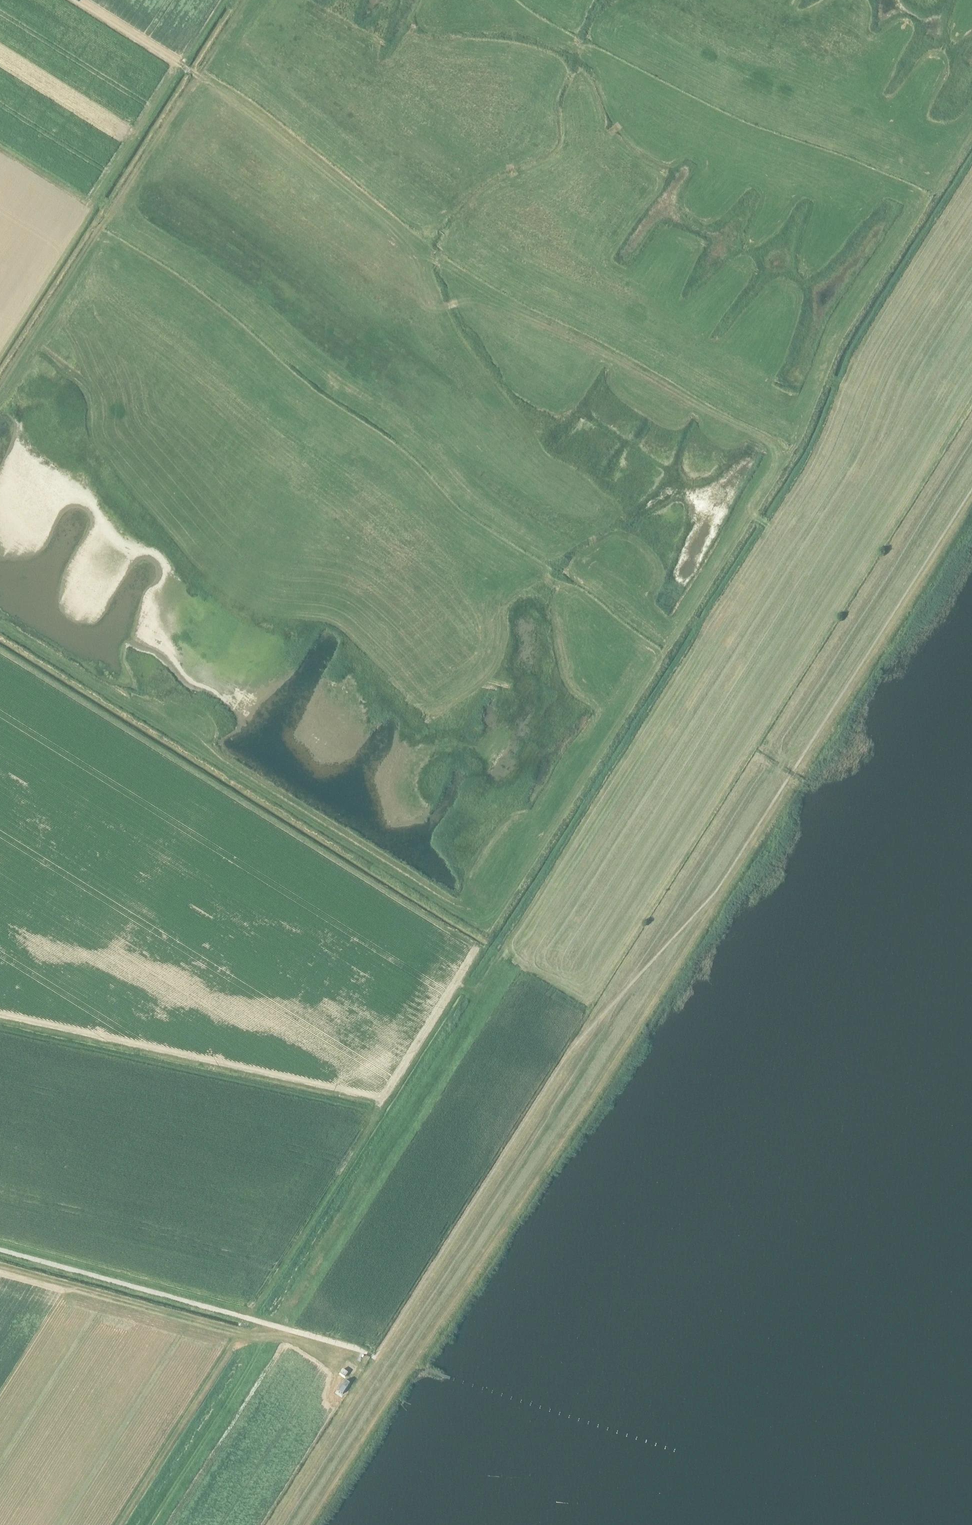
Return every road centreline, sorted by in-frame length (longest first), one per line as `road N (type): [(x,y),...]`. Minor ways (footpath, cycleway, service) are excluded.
road 1 (track): [(79,0),(182,64)]

